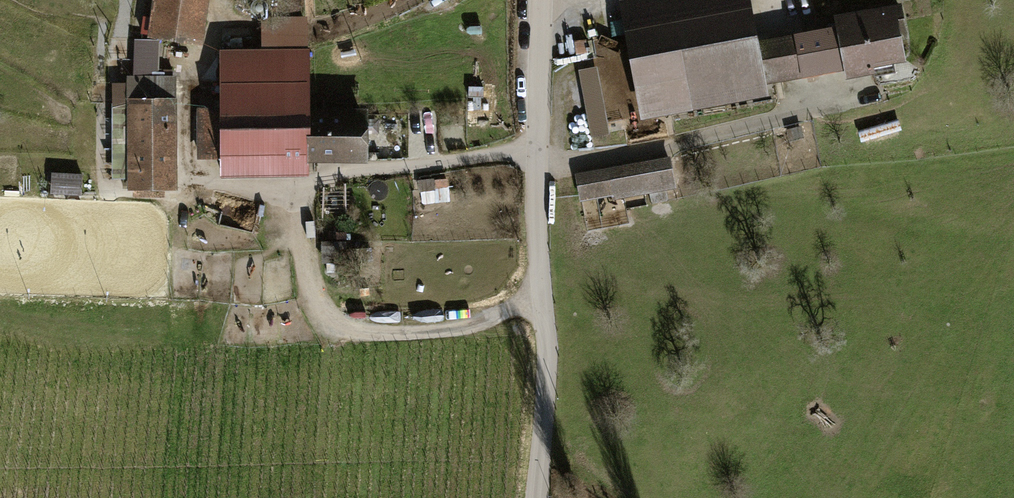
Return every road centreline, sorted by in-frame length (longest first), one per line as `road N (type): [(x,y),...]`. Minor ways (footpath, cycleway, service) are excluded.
road 1 (unclassified): [(542,0),(536,216),(546,368),(536,497)]
road 2 (track): [(296,187),(196,176),(187,150),(190,72),(222,31),(323,28),(402,0)]
road 3 (track): [(542,297),(441,329),(349,327),(313,288),(296,187)]
road 4 (track): [(537,167),(867,95)]
road 5 (track): [(296,187),(354,169),(537,149)]

